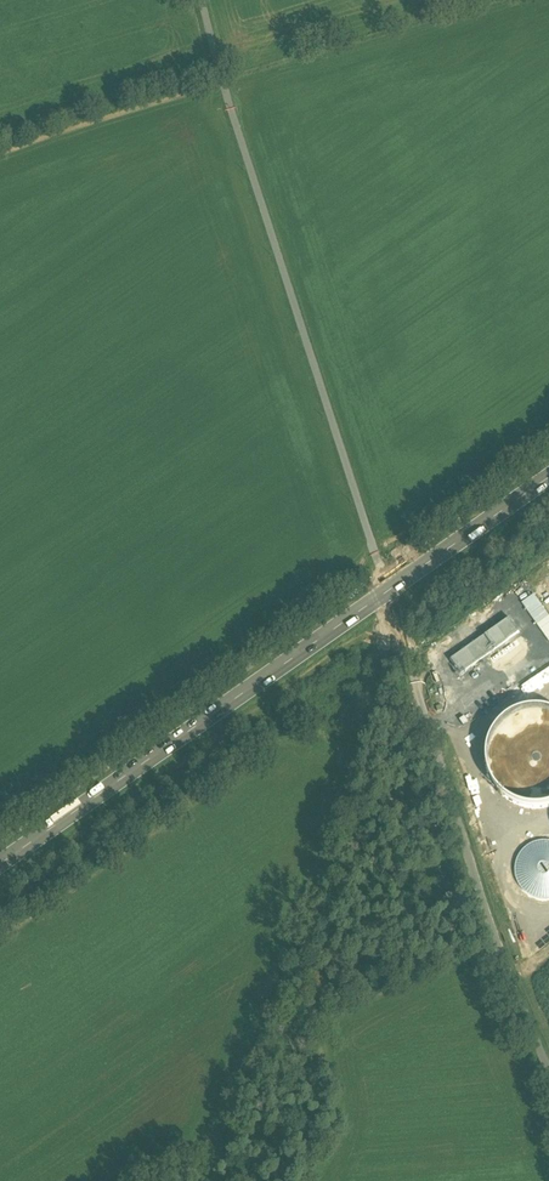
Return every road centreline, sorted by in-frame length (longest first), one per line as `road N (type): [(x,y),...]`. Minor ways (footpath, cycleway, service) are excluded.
road 1 (unclassified): [(387,593),(252,170),(208,0)]
road 2 (unclassified): [(387,593),(477,889),(548,1071)]
road 3 (secondary): [(0,864),(387,593)]
road 4 (secondary): [(387,593),(548,479)]

